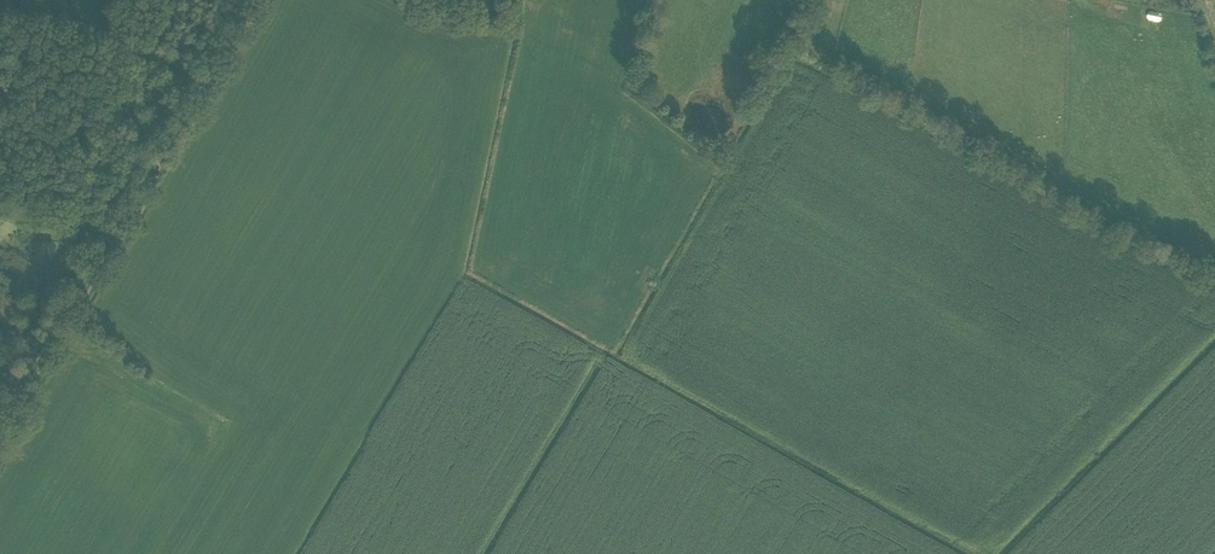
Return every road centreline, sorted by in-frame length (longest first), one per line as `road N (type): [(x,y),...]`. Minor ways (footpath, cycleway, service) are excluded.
road 1 (track): [(0,429),(249,0)]

